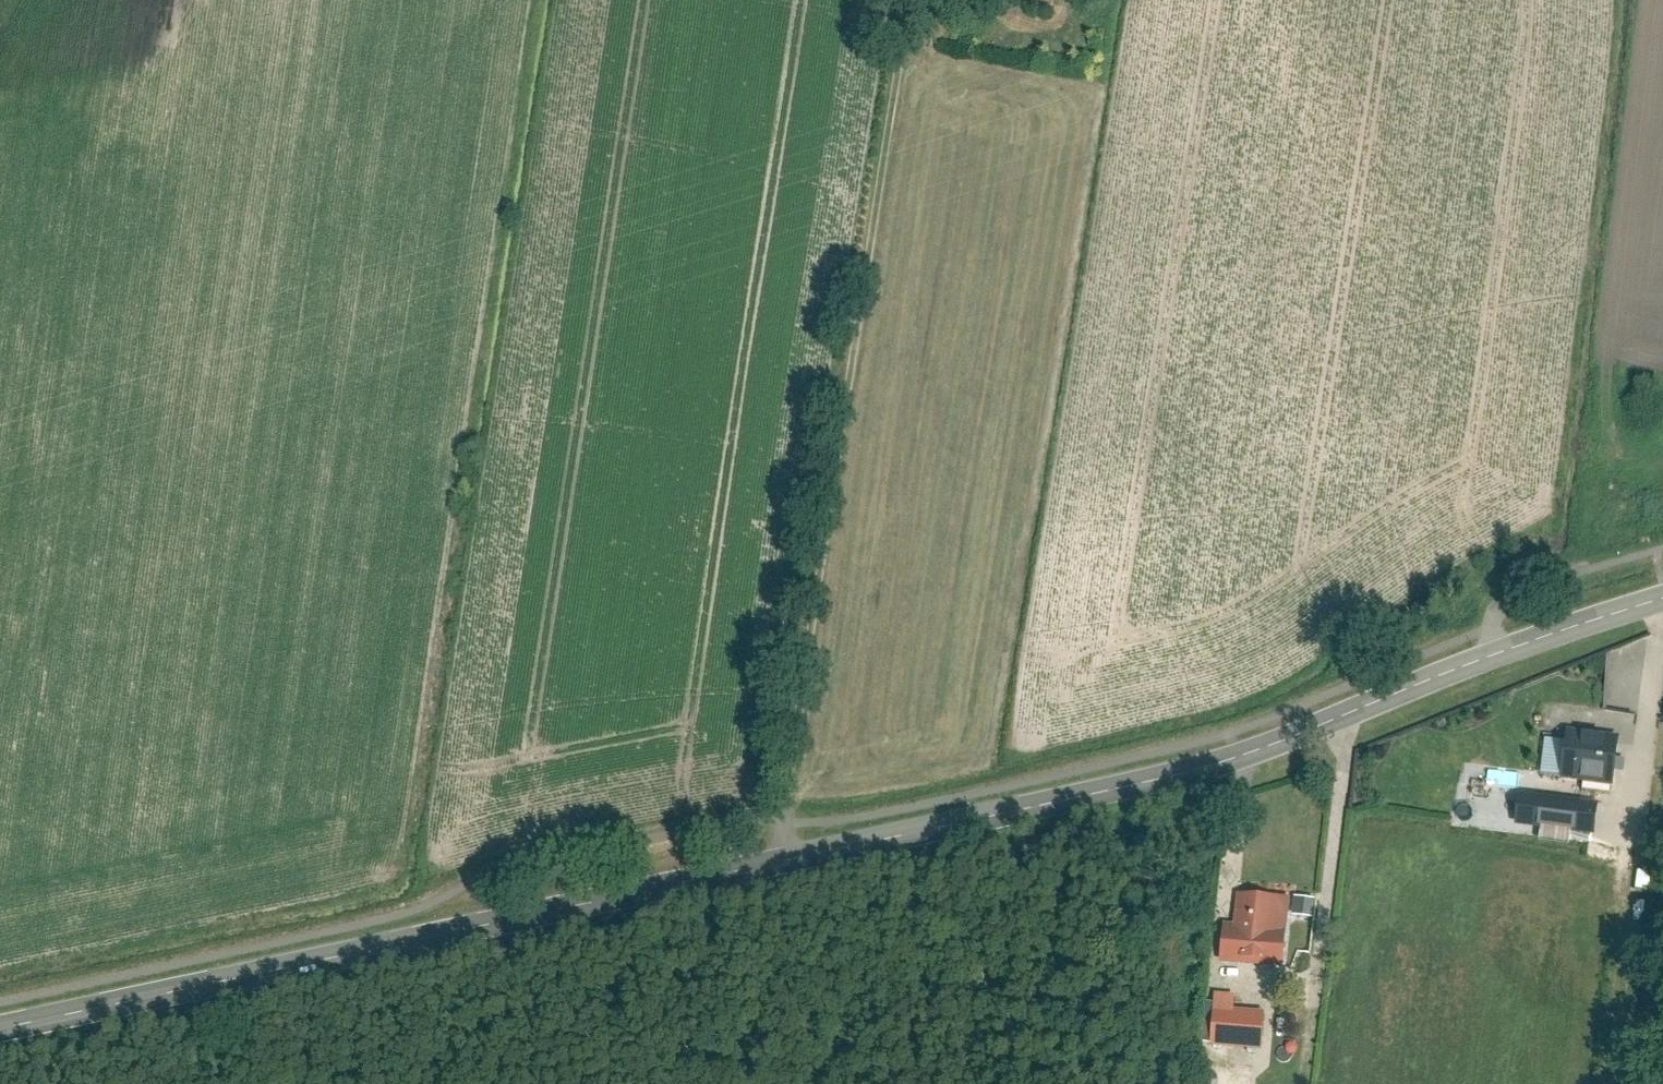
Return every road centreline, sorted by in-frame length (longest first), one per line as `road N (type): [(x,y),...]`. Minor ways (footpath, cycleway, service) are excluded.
road 1 (secondary): [(0,1029),(1135,787),(1235,759),(1662,600)]

